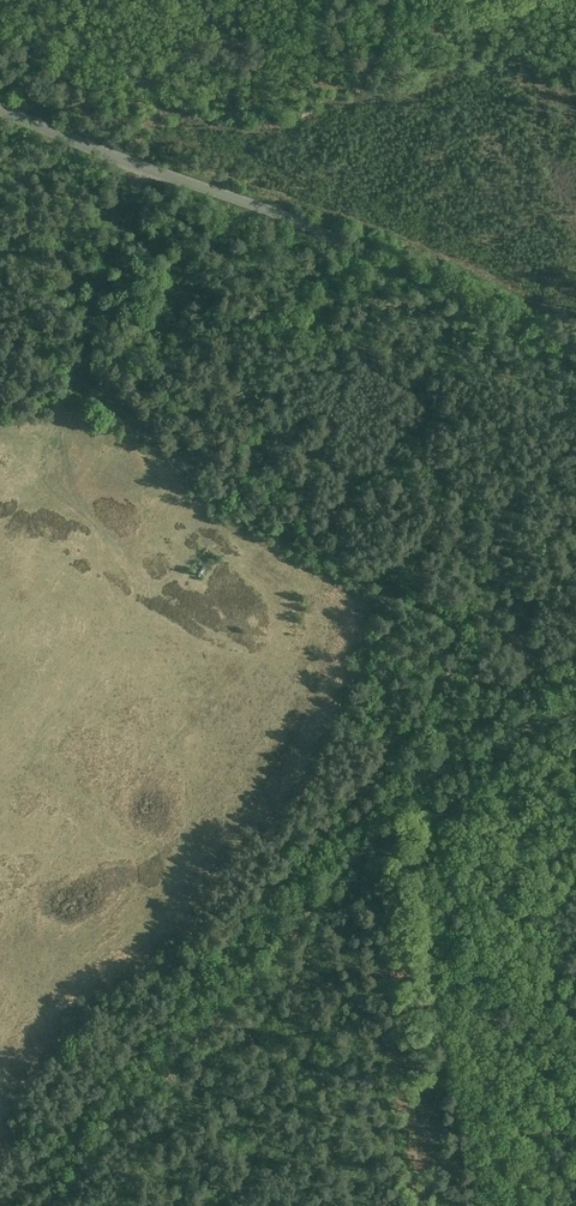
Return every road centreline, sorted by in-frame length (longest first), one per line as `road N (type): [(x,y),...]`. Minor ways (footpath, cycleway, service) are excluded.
road 1 (track): [(452,663),(414,727),(0,1204)]
road 2 (unclassified): [(575,349),(386,262),(0,109)]
road 3 (track): [(416,1205),(395,814)]
road 4 (track): [(76,362),(134,161)]
road 5 (track): [(60,415),(76,362),(86,387),(141,426),(167,457)]
road 6 (track): [(452,663),(496,686),(575,652)]
road 7 (track): [(342,383),(367,339),(386,262)]

